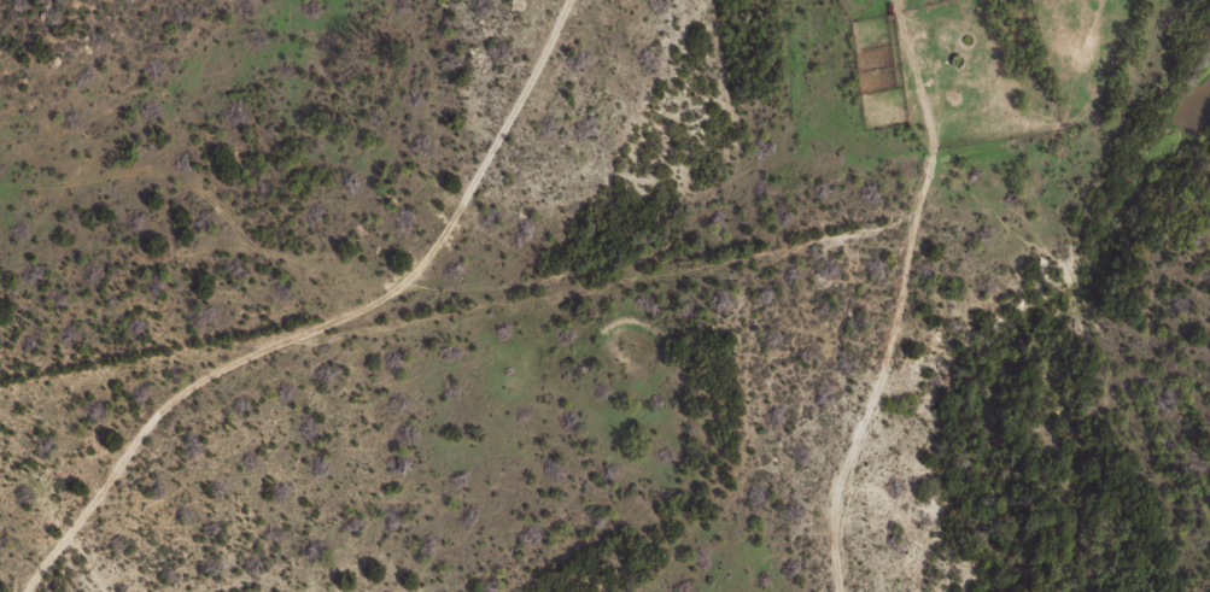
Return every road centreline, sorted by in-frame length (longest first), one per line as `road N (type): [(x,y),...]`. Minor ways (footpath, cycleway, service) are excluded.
road 1 (residential): [(55,591),(75,561),(153,482),(397,329),(481,238),(595,0)]

